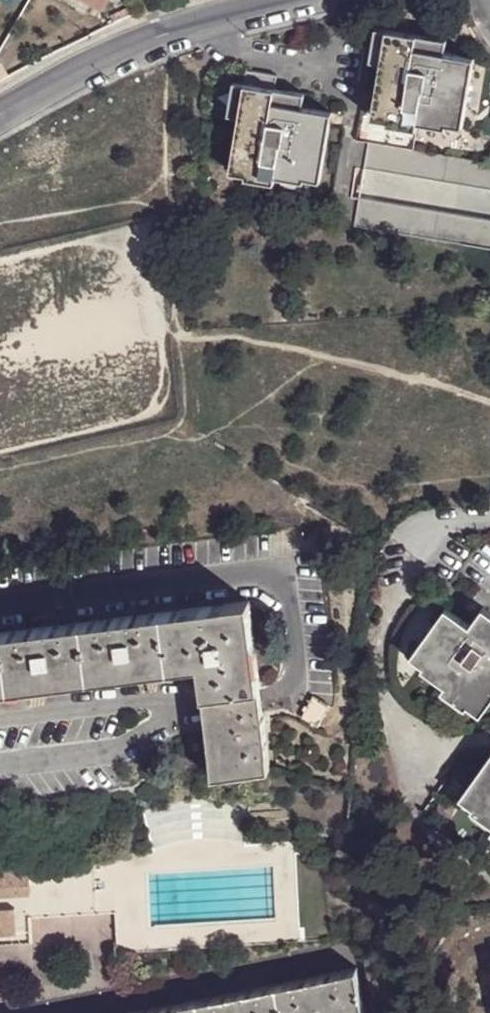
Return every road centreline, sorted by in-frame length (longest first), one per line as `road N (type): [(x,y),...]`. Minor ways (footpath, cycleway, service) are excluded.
road 1 (unclassified): [(0,606),(271,577),(287,594),(295,674),(288,688),(206,709)]
road 2 (residential): [(277,0),(160,32),(0,113)]
road 3 (unclassified): [(167,714),(147,701),(0,720)]

